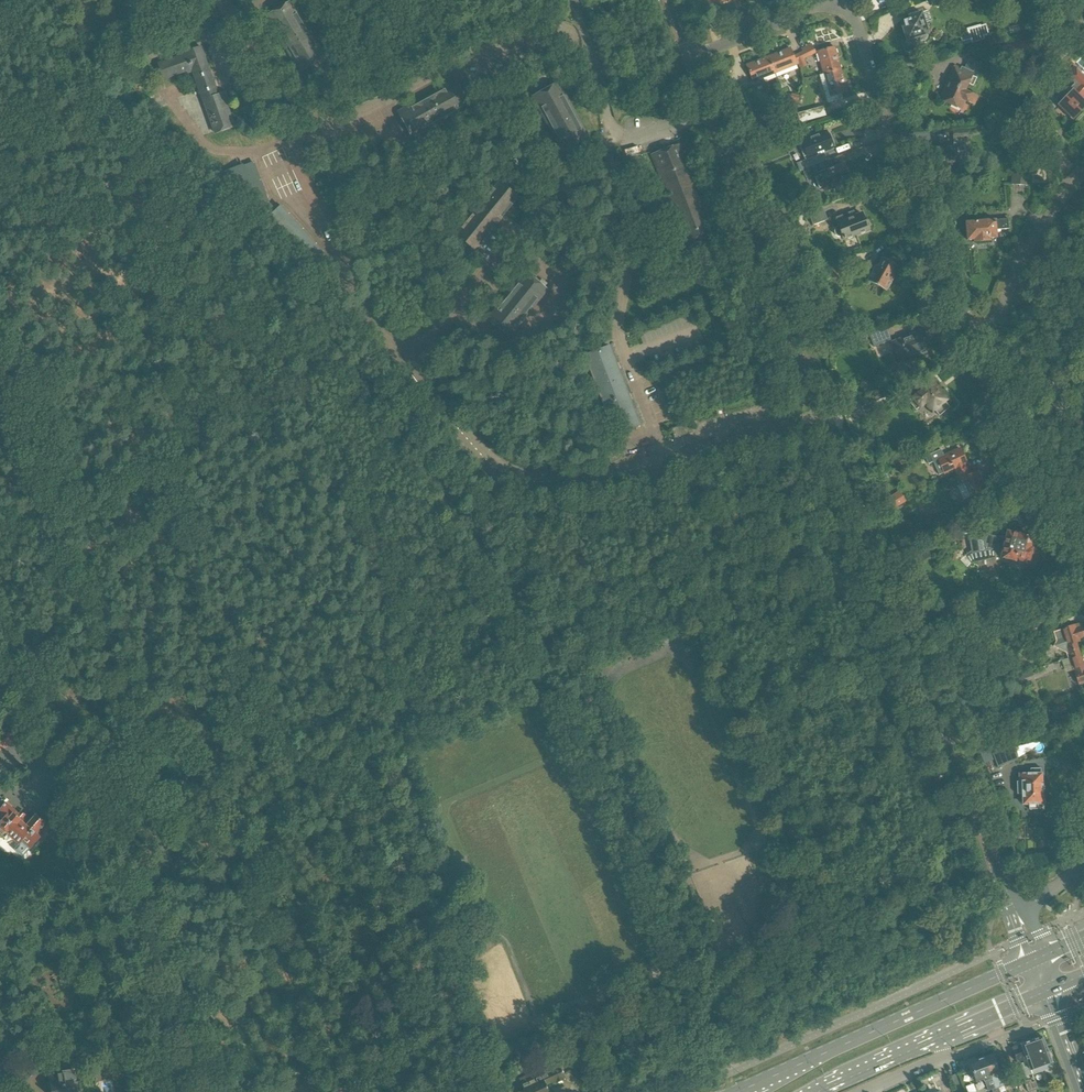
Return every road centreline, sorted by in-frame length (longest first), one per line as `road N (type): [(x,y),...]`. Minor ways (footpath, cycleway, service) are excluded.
road 1 (unclassified): [(1001,880),(689,56)]
road 2 (residential): [(979,332),(902,194),(845,0)]
road 3 (primary): [(1033,960),(735,1091)]
road 4 (track): [(680,1053),(663,1012),(797,951),(809,919),(786,906)]
road 5 (residential): [(1083,548),(1031,499),(1015,470),(979,332)]
road 6 (residential): [(979,332),(1000,315),(1032,242),(1083,174)]
road 7 (residential): [(689,56),(840,0)]
road 8 (primary): [(818,1091),(945,1035)]
road 9 (residential): [(1012,904),(1060,885),(1079,853),(1083,817)]

